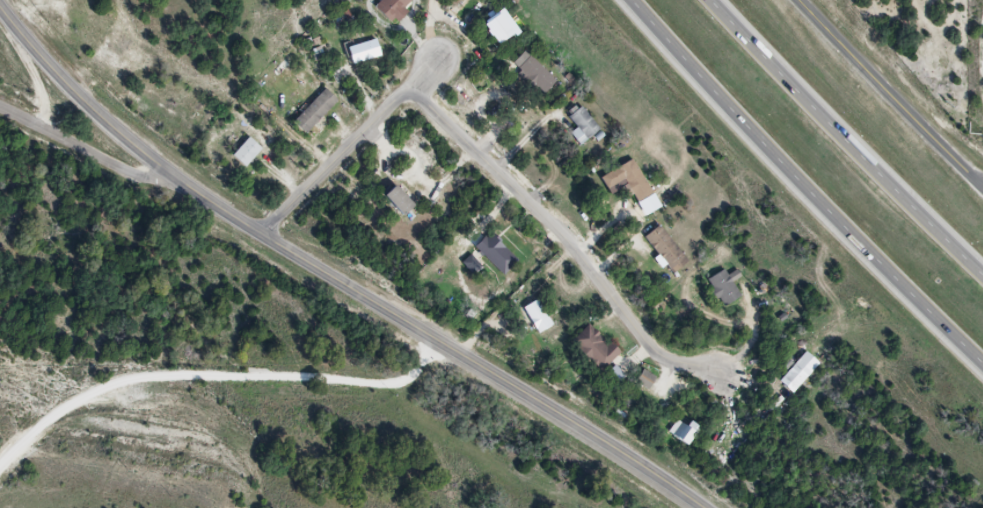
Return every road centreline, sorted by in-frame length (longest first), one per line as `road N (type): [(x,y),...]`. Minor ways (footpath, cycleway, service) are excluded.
road 1 (tertiary): [(0,6),(51,67),(172,174),(701,507)]
road 2 (motorway): [(640,0),(982,369)]
road 3 (residential): [(407,88),(569,245),(650,351),(722,374)]
road 4 (motorway): [(982,277),(718,0)]
road 5 (tertiary): [(982,189),(801,0)]
road 6 (residential): [(263,235),(436,58)]
road 7 (residential): [(172,174),(130,174),(0,108)]

